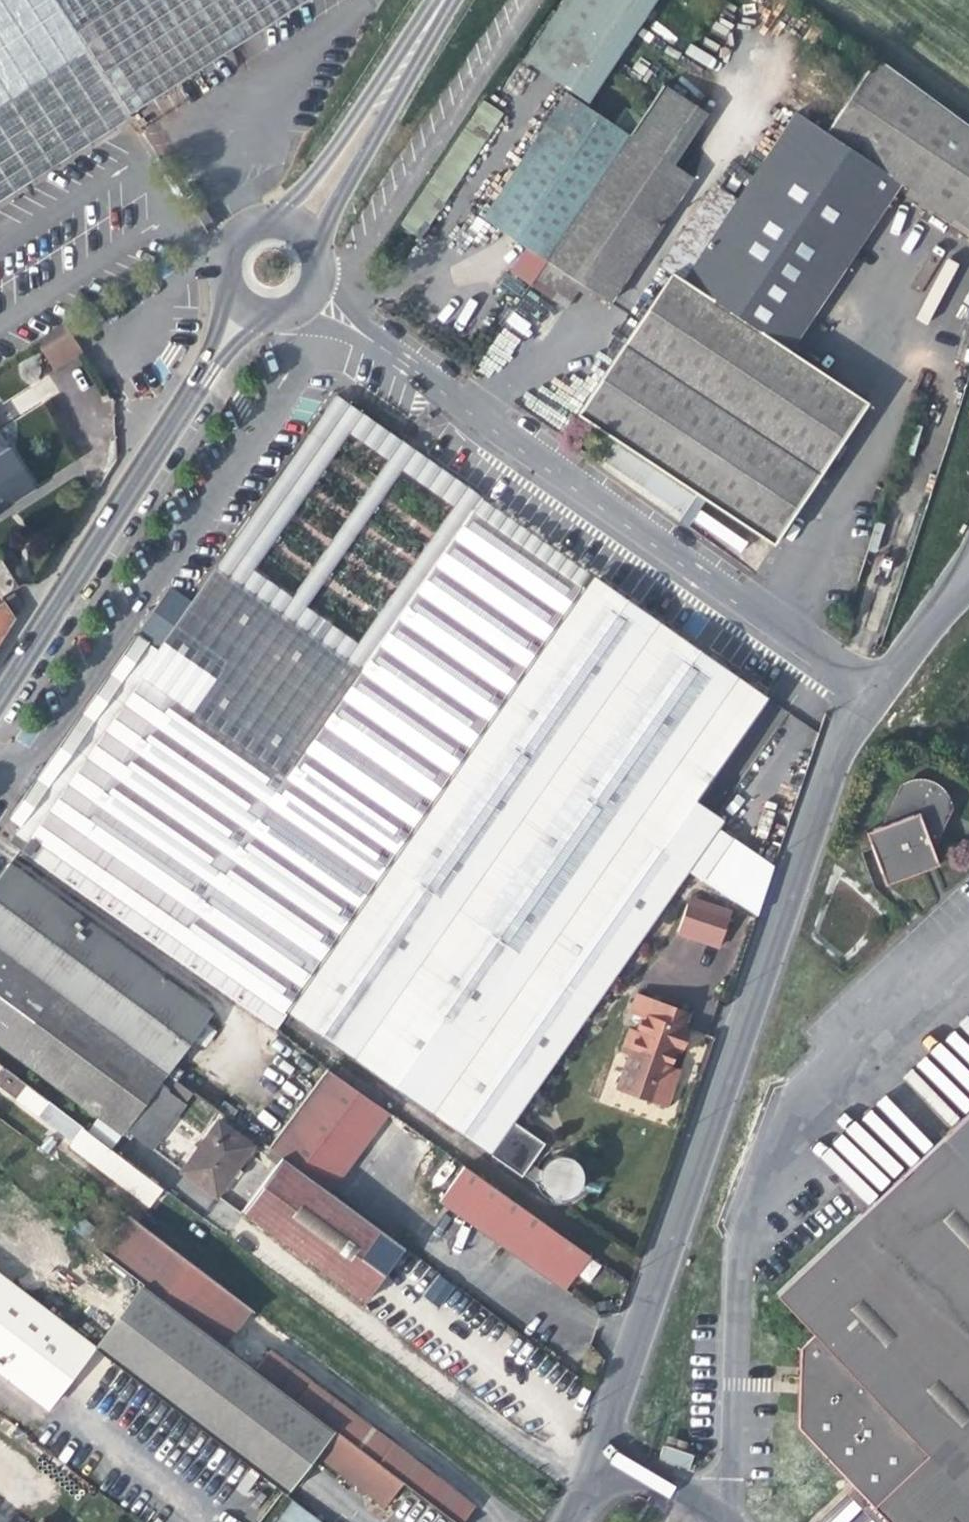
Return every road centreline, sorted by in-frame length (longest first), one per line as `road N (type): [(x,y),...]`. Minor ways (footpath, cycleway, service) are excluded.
road 1 (unclassified): [(849,683),(849,705),(812,801),(606,1454),(572,1521)]
road 2 (unclassified): [(312,297),(831,659),(849,683)]
road 3 (secondary): [(0,680),(242,311)]
road 4 (secondary): [(298,224),(440,0)]
road 5 (unclassified): [(968,574),(882,681),(849,683)]
road 6 (secondary): [(298,224),(256,218),(228,236),(221,285),(242,311)]

